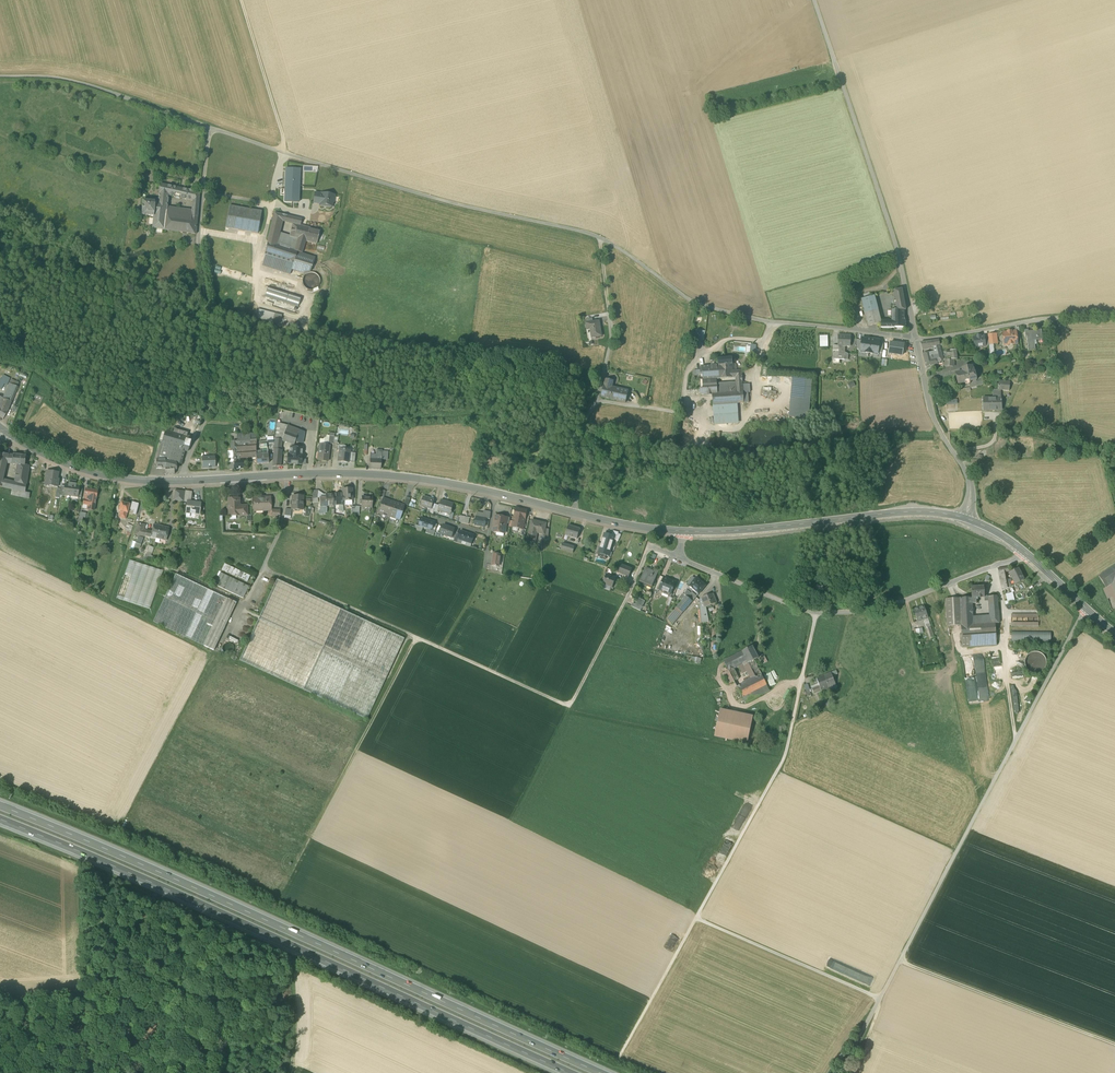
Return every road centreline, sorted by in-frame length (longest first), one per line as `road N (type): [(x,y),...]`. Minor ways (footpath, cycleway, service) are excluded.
road 1 (residential): [(916,340),(771,323),(693,303),(599,237),(378,181),(70,81),(0,77)]
road 2 (motorway): [(600,1072),(0,806)]
road 3 (motorway): [(0,819),(570,1072)]
road 4 (track): [(287,475),(280,529),(264,568),(570,707),(649,546)]
road 5 (unclassified): [(1082,614),(840,1072)]
road 6 (tertiary): [(496,492),(363,474),(142,481),(60,462),(0,427)]
road 7 (track): [(817,613),(786,755),(622,1057)]
road 8 (residential): [(677,557),(817,613),(904,601),(1023,551)]
road 9 (unclassified): [(903,273),(815,0)]
road 10 (tertiary): [(966,518),(906,512),(683,531)]
road 11 (track): [(185,481),(210,399),(198,242)]
road 12 (track): [(1114,1045),(899,961)]
road 13 (residential): [(1114,317),(916,340)]
road 14 (tertiary): [(683,531),(620,524),(496,492)]
road 15 (residential): [(916,340),(930,406),(970,486),(966,518)]
road 16 (track): [(696,918),(851,986)]
road 17 (track): [(285,153),(241,0)]
road 18 (tertiary): [(1114,633),(1023,551)]

